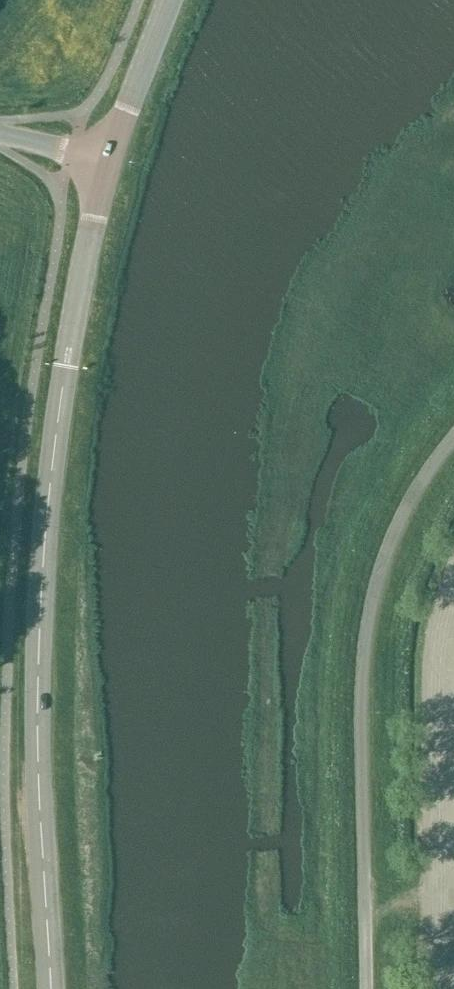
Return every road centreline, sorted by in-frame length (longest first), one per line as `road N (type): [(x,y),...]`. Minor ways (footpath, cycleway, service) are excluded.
road 1 (tertiary): [(48,988),(39,634),(66,366),(107,163)]
road 2 (unclassified): [(366,988),(361,711),(369,623),(405,513),(453,439)]
road 3 (tertiary): [(107,163),(170,0)]

